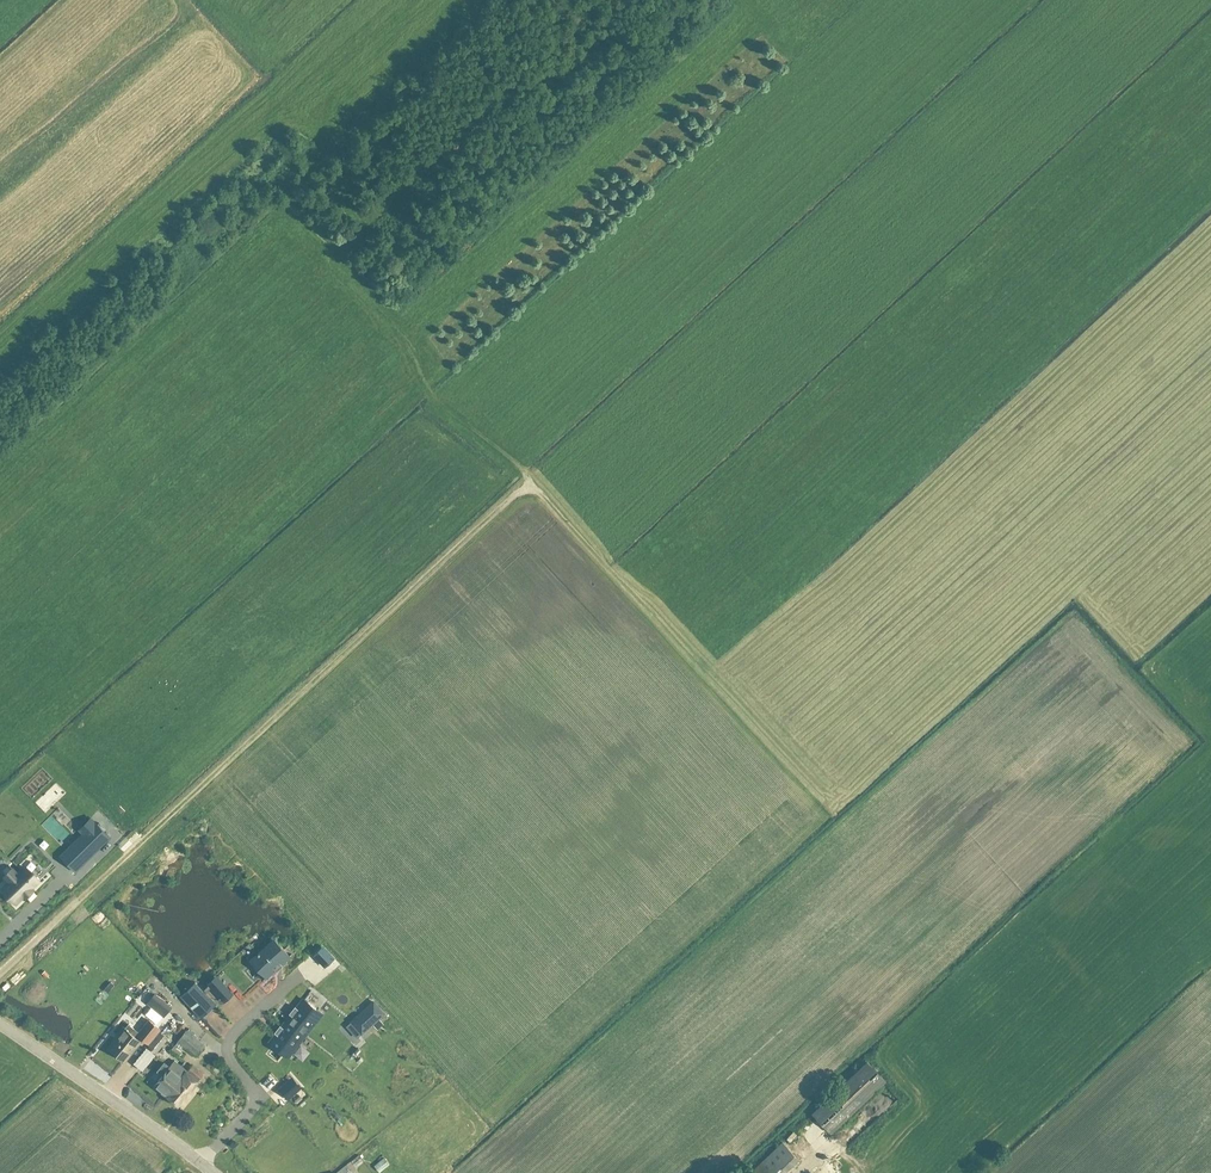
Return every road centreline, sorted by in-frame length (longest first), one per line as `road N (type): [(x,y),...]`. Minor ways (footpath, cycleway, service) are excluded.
road 1 (unclassified): [(213,1172),(0,1022)]

